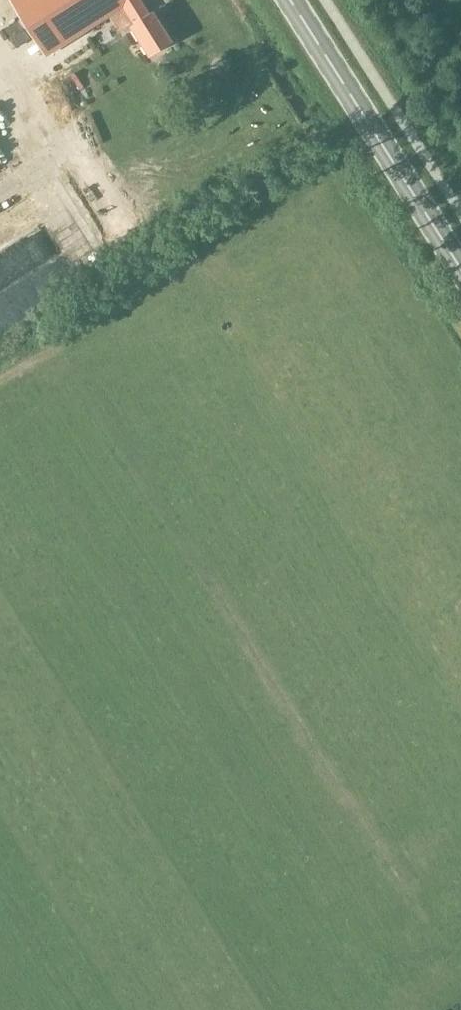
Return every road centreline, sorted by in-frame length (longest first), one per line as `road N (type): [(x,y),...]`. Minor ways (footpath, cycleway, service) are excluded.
road 1 (secondary): [(460,268),(291,0)]

